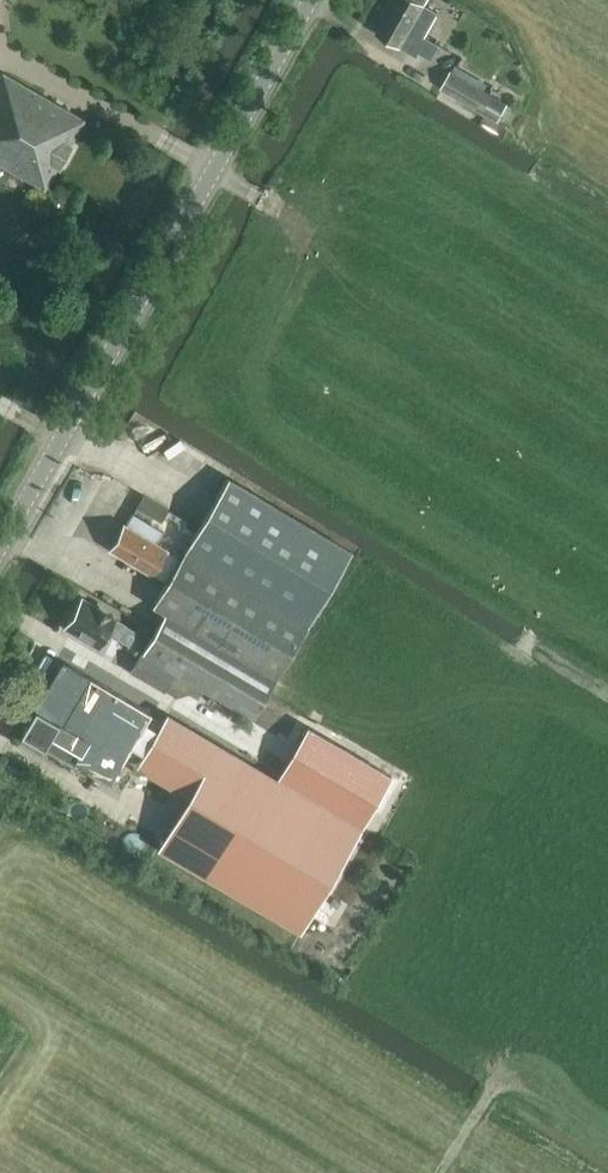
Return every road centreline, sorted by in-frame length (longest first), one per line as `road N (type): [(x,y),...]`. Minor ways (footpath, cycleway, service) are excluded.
road 1 (tertiary): [(0,552),(313,0)]

